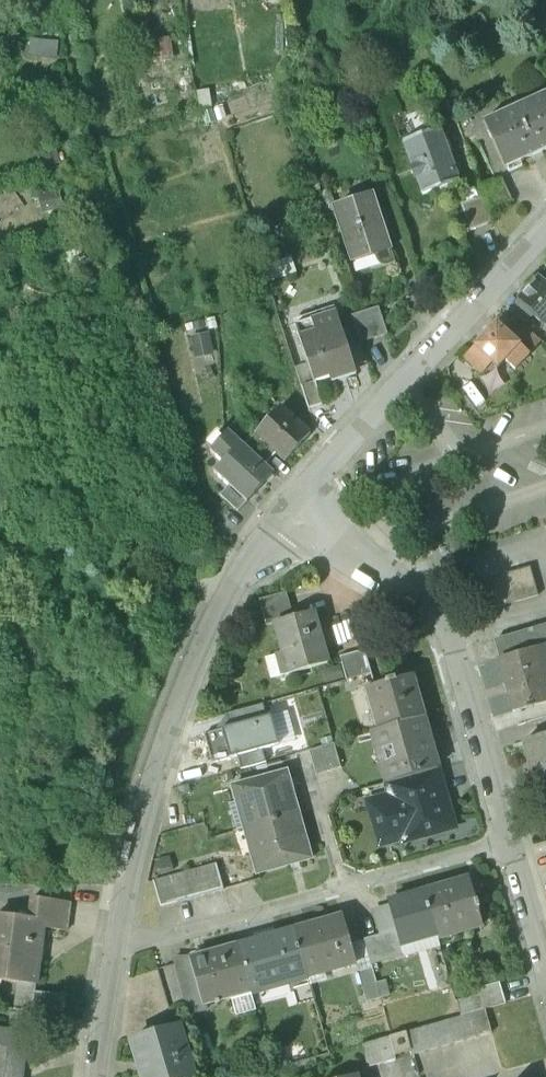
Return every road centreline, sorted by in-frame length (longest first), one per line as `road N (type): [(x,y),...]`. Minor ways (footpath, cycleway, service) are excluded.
road 1 (residential): [(296,508),(228,597),(188,689),(153,783),(118,952)]
road 2 (residential): [(506,838),(454,644),(296,508)]
road 3 (residential): [(545,234),(296,508)]
road 4 (residential): [(118,952),(340,887)]
road 5 (residential): [(340,887),(506,838)]
road 6 (residential): [(545,968),(506,838)]
road 7 (residential): [(118,952),(99,1076)]

